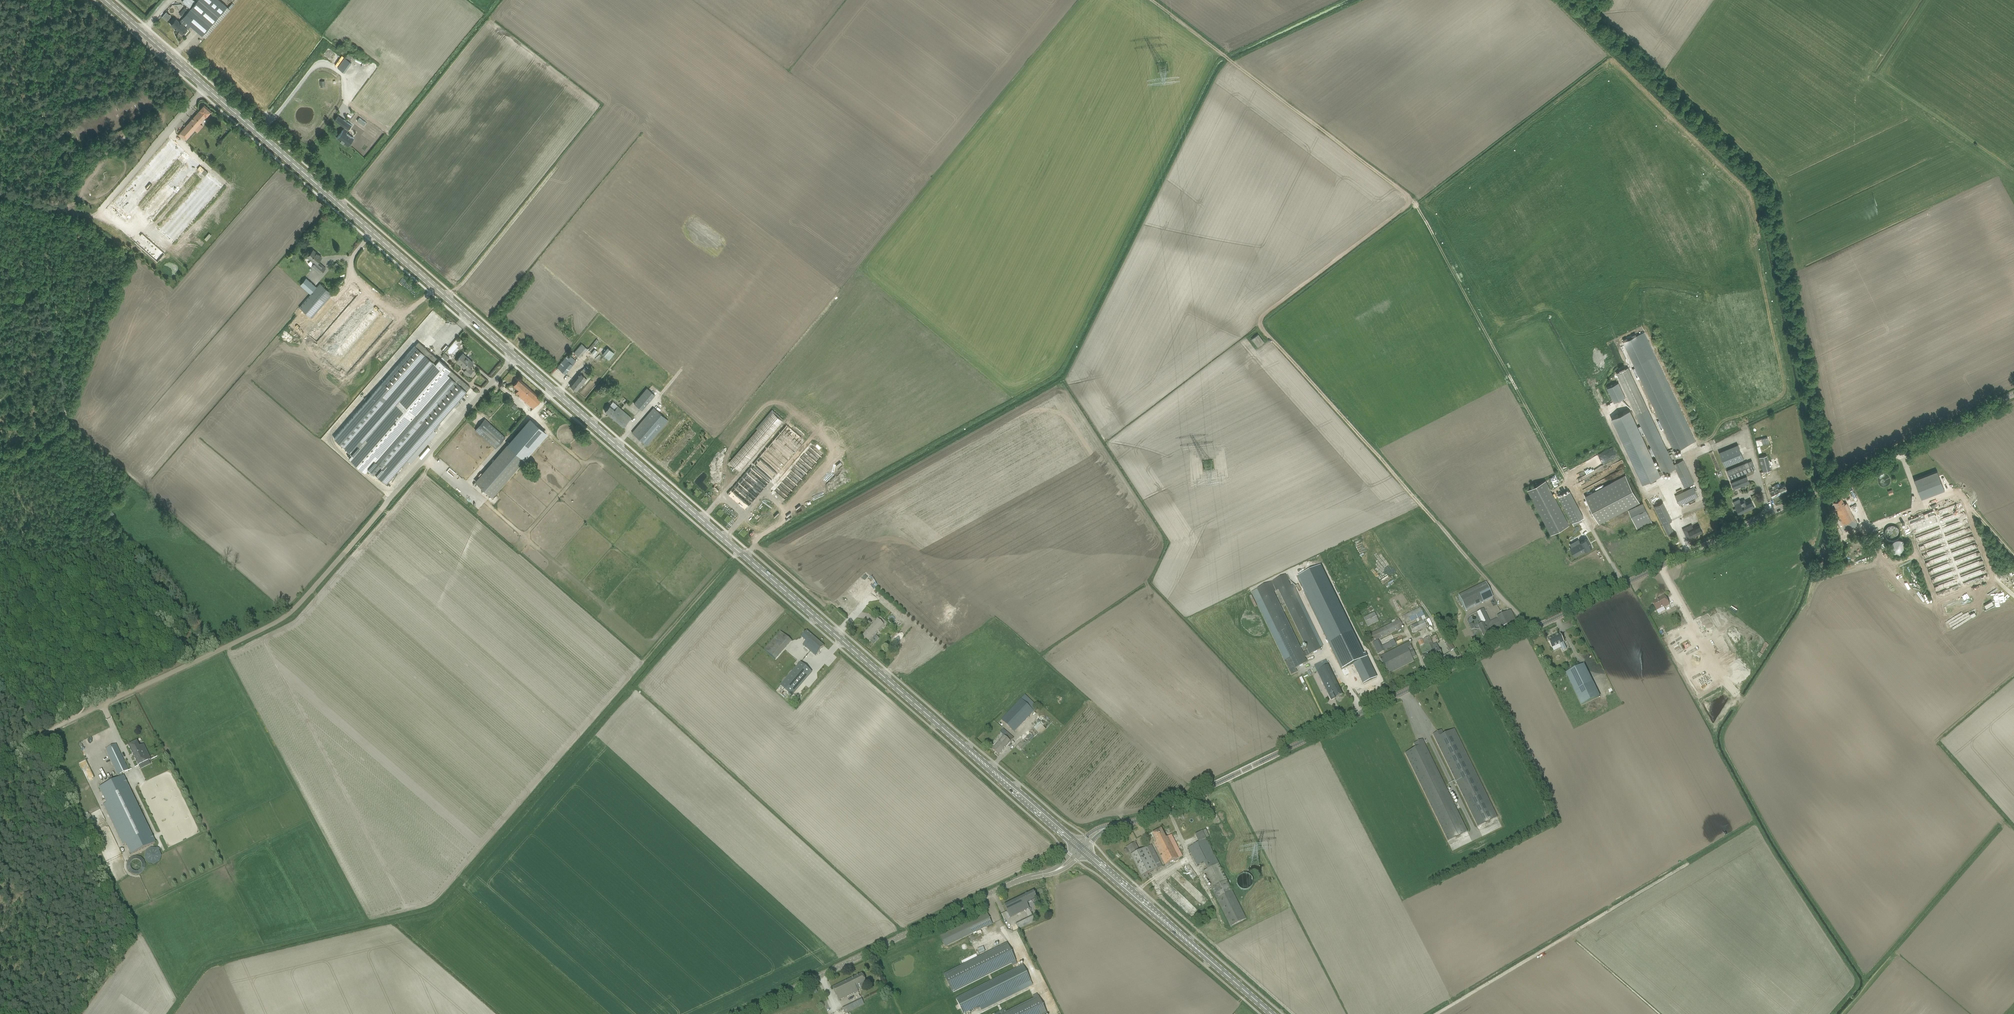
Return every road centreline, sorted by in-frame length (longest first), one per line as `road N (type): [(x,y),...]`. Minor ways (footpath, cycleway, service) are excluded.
road 1 (tertiary): [(1081,848),(1100,831),(1149,817),(2013,394)]
road 2 (primary): [(1081,848),(514,356)]
road 3 (track): [(93,709),(67,413),(71,292),(58,158),(40,94),(53,0)]
road 4 (primary): [(514,356),(107,0)]
road 5 (track): [(1487,581),(1261,324),(1414,201)]
road 6 (unclassified): [(742,1013),(1064,867),(1081,848)]
road 7 (track): [(381,510),(290,614),(93,709)]
road 8 (track): [(1153,0),(1414,201)]
road 9 (track): [(1414,201),(1566,478)]
road 10 (track): [(36,741),(132,927),(71,1013)]
road 11 (track): [(1685,860),(1436,1013)]
road 12 (primary): [(1272,1013),(1081,848)]
road 13 (unclassified): [(514,356),(381,510)]
road 14 (track): [(854,616),(820,601),(754,545),(788,518),(782,507)]
road 15 (track): [(557,169),(448,298)]

